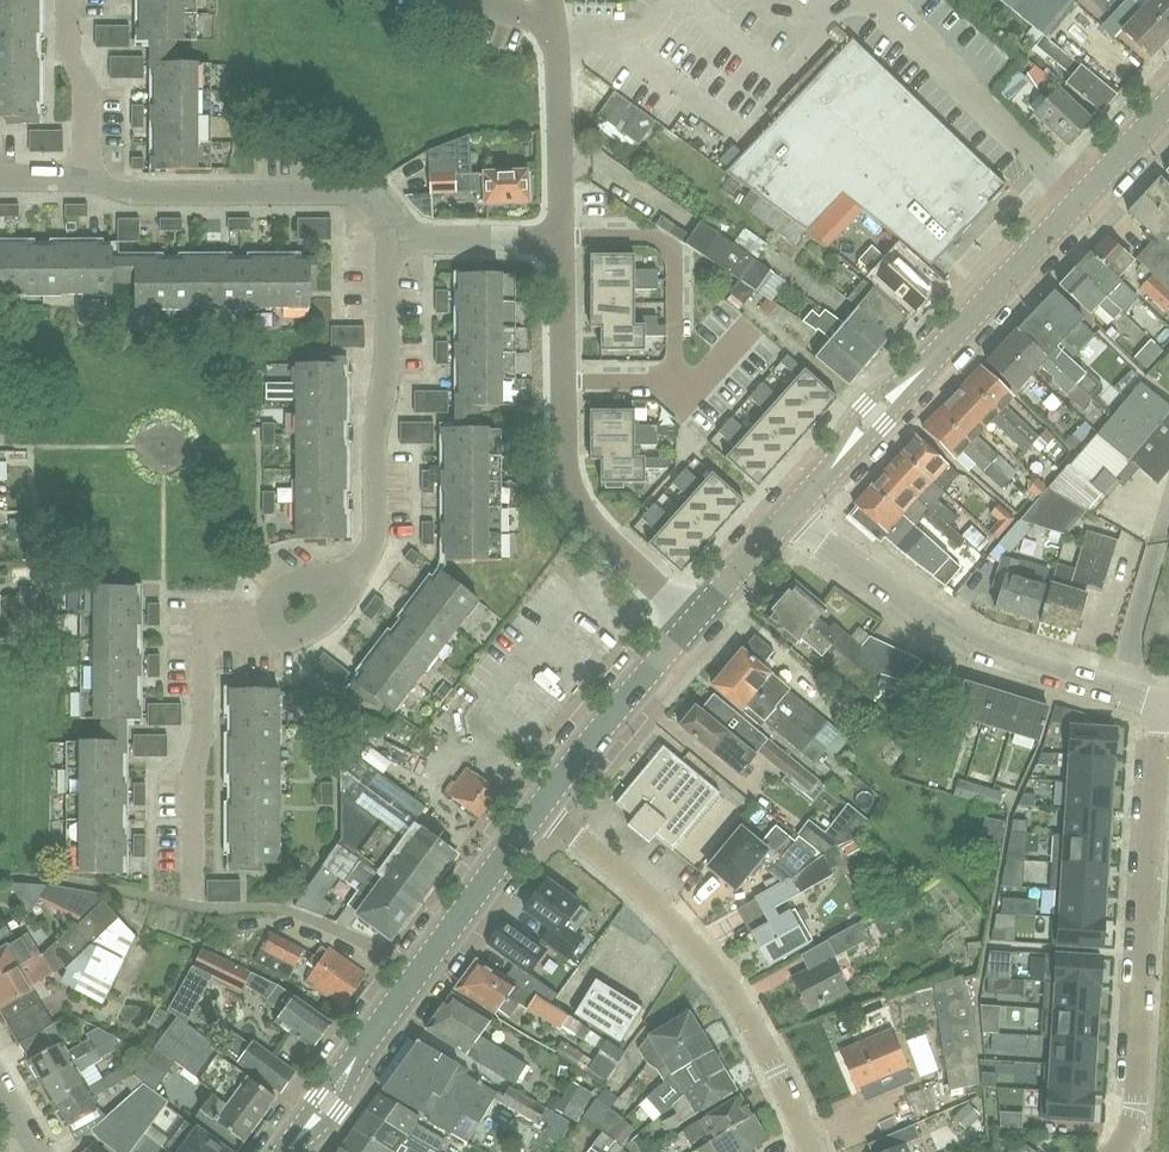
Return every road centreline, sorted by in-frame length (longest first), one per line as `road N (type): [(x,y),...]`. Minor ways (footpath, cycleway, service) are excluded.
road 1 (residential): [(194,886),(205,655),(337,581),(364,558),(376,531),(394,339),(392,242)]
road 2 (tertiary): [(789,514),(1168,109)]
road 3 (residential): [(1119,1151),(1138,1110),(1144,1052),(1161,709)]
road 4 (residential): [(813,1151),(757,1016),(639,884),(545,809)]
road 5 (residential): [(693,616),(595,530),(568,479),(563,238)]
road 6 (tertiary): [(287,1151),(545,809)]
road 7 (residential): [(789,514),(901,610),(984,652),(1161,709)]
road 8 (residential): [(392,242),(391,213),(369,194),(144,195),(108,188),(83,169)]
road 9 (tertiary): [(545,809),(693,616)]
road 10 (residential): [(563,238),(551,18)]
road 11 (residential): [(83,169),(86,92),(66,47),(66,0)]
road 12 (residential): [(392,242),(563,238)]
road 13 (tertiary): [(693,616),(789,514)]

